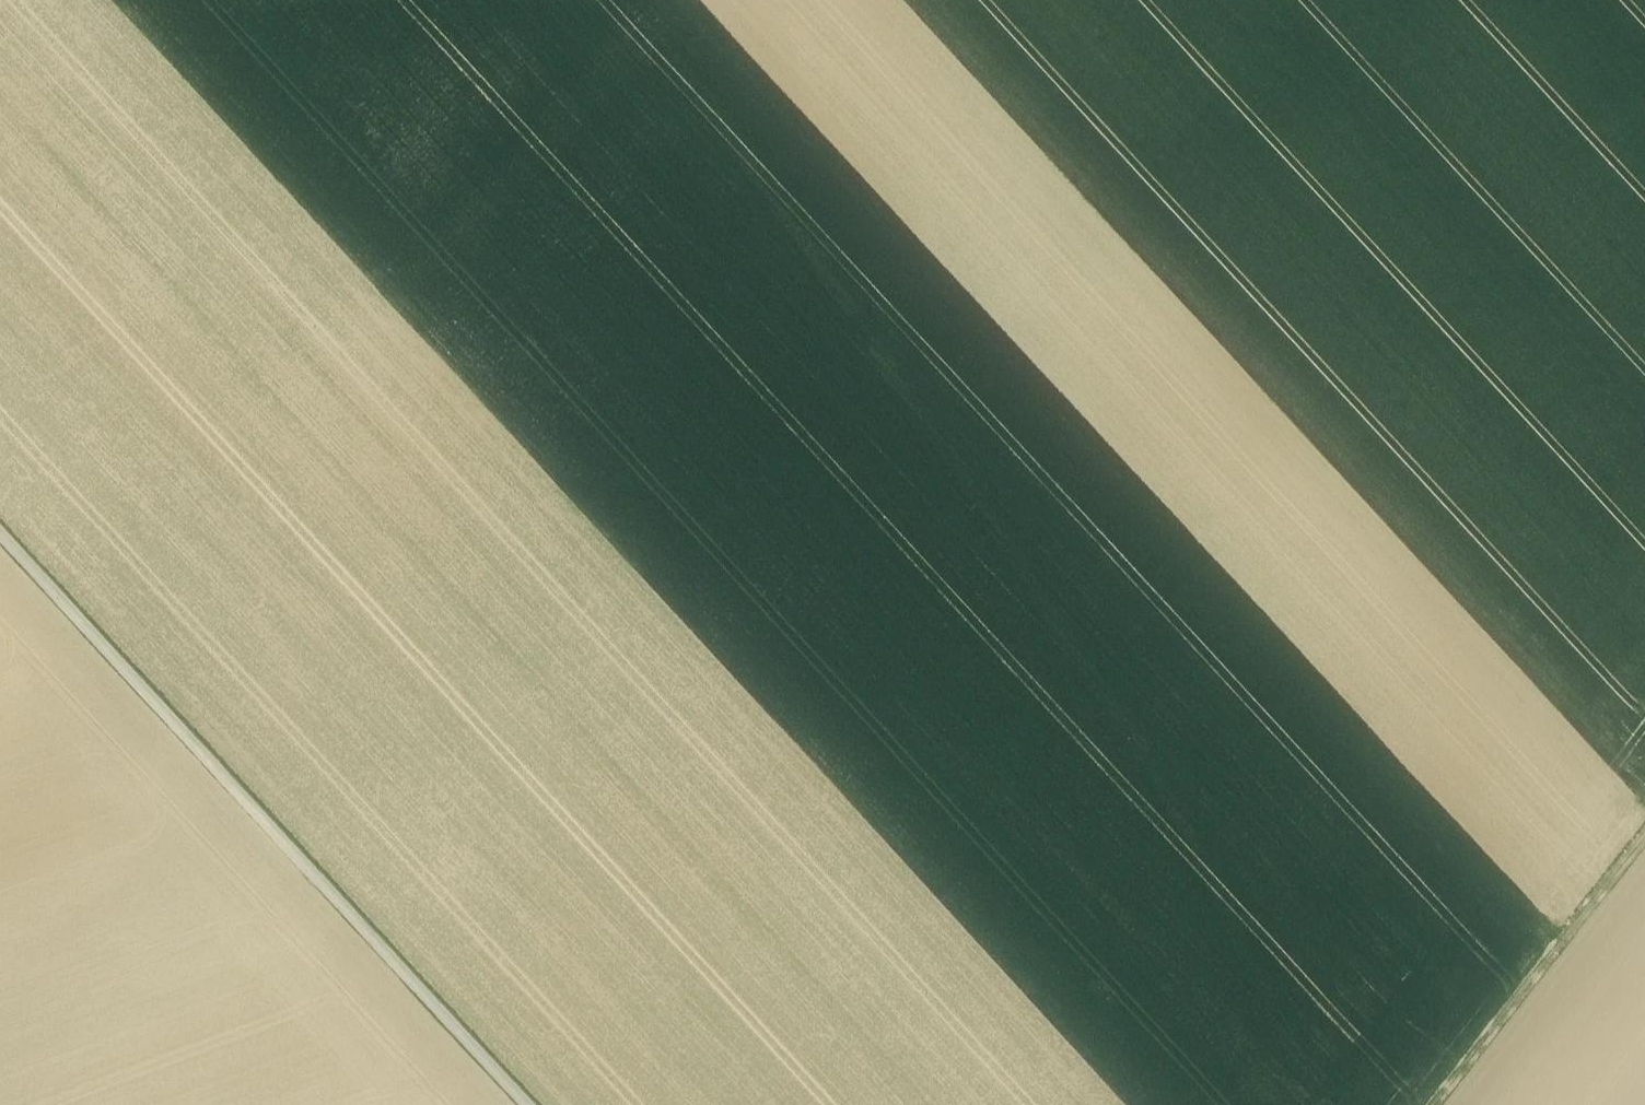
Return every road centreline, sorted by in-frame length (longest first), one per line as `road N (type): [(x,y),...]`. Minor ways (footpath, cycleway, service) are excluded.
road 1 (track): [(0,529),(528,1104)]
road 2 (track): [(1644,872),(1463,1104)]

